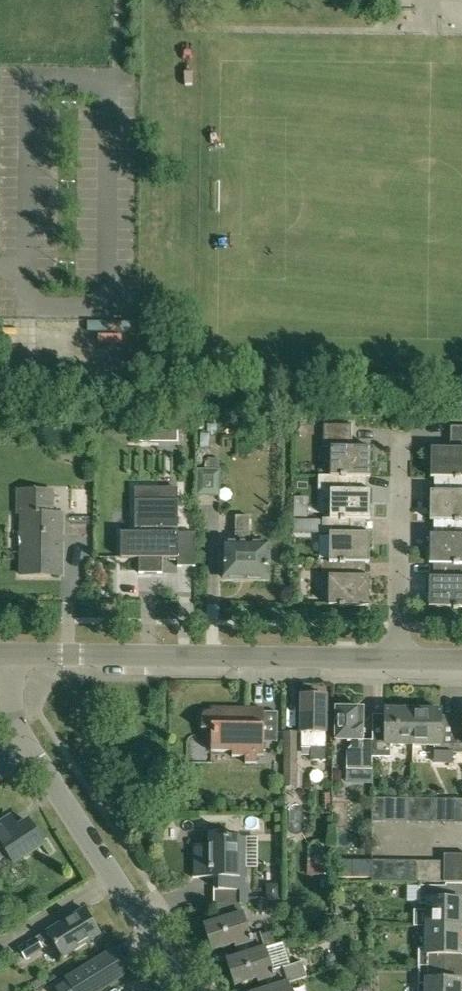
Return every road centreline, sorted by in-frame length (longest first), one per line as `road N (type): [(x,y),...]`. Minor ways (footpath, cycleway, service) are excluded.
road 1 (tertiary): [(400,663),(11,657)]
road 2 (residential): [(187,990),(23,735),(11,657)]
road 3 (residential): [(400,663),(398,425)]

